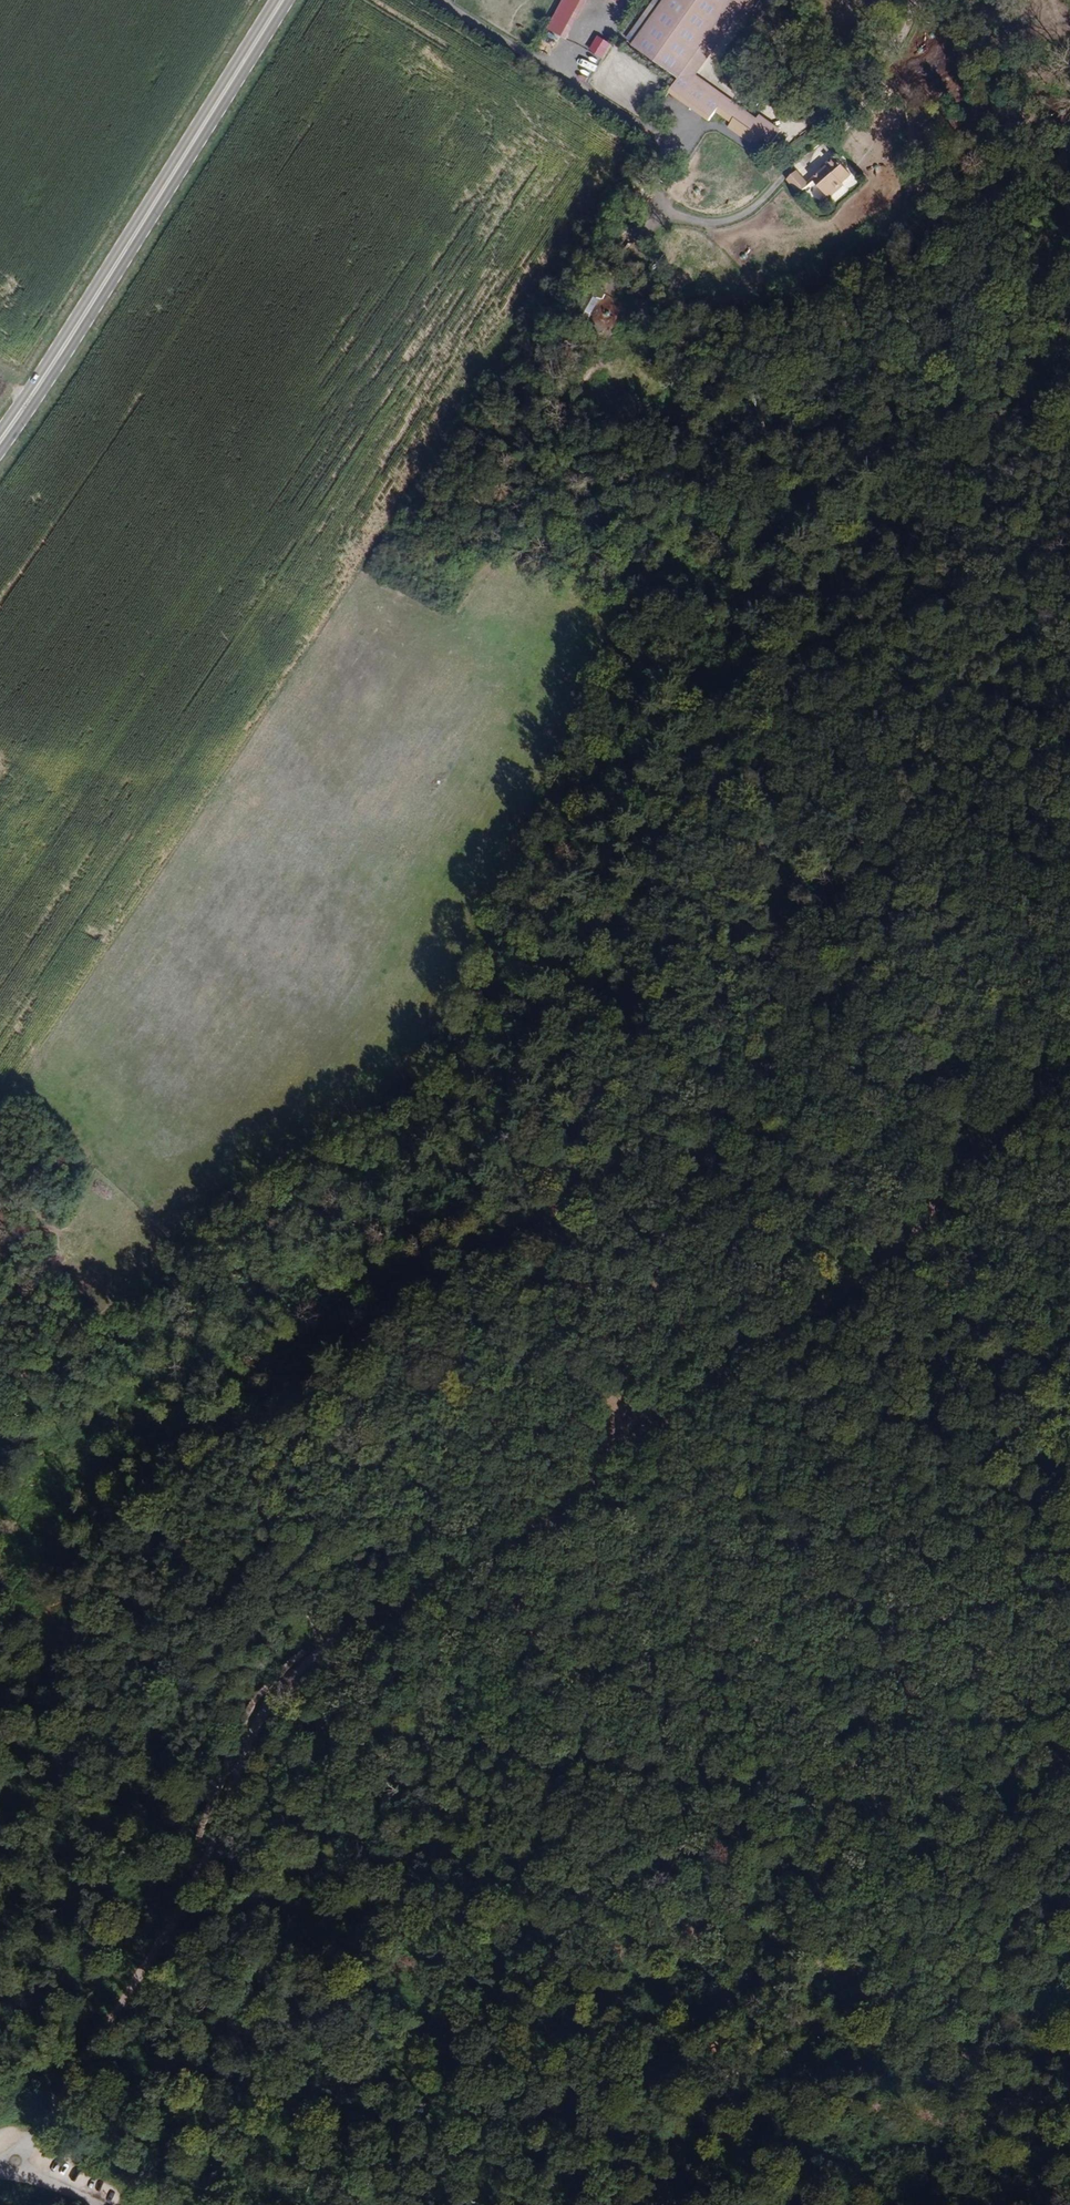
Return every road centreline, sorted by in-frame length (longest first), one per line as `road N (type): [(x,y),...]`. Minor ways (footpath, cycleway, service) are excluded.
road 1 (track): [(19,2155),(177,1918),(261,1714),(329,1641),(489,1560),(743,1355),(876,1272),(1046,1082),(1069,1067)]
road 2 (primary): [(0,451),(289,0)]

